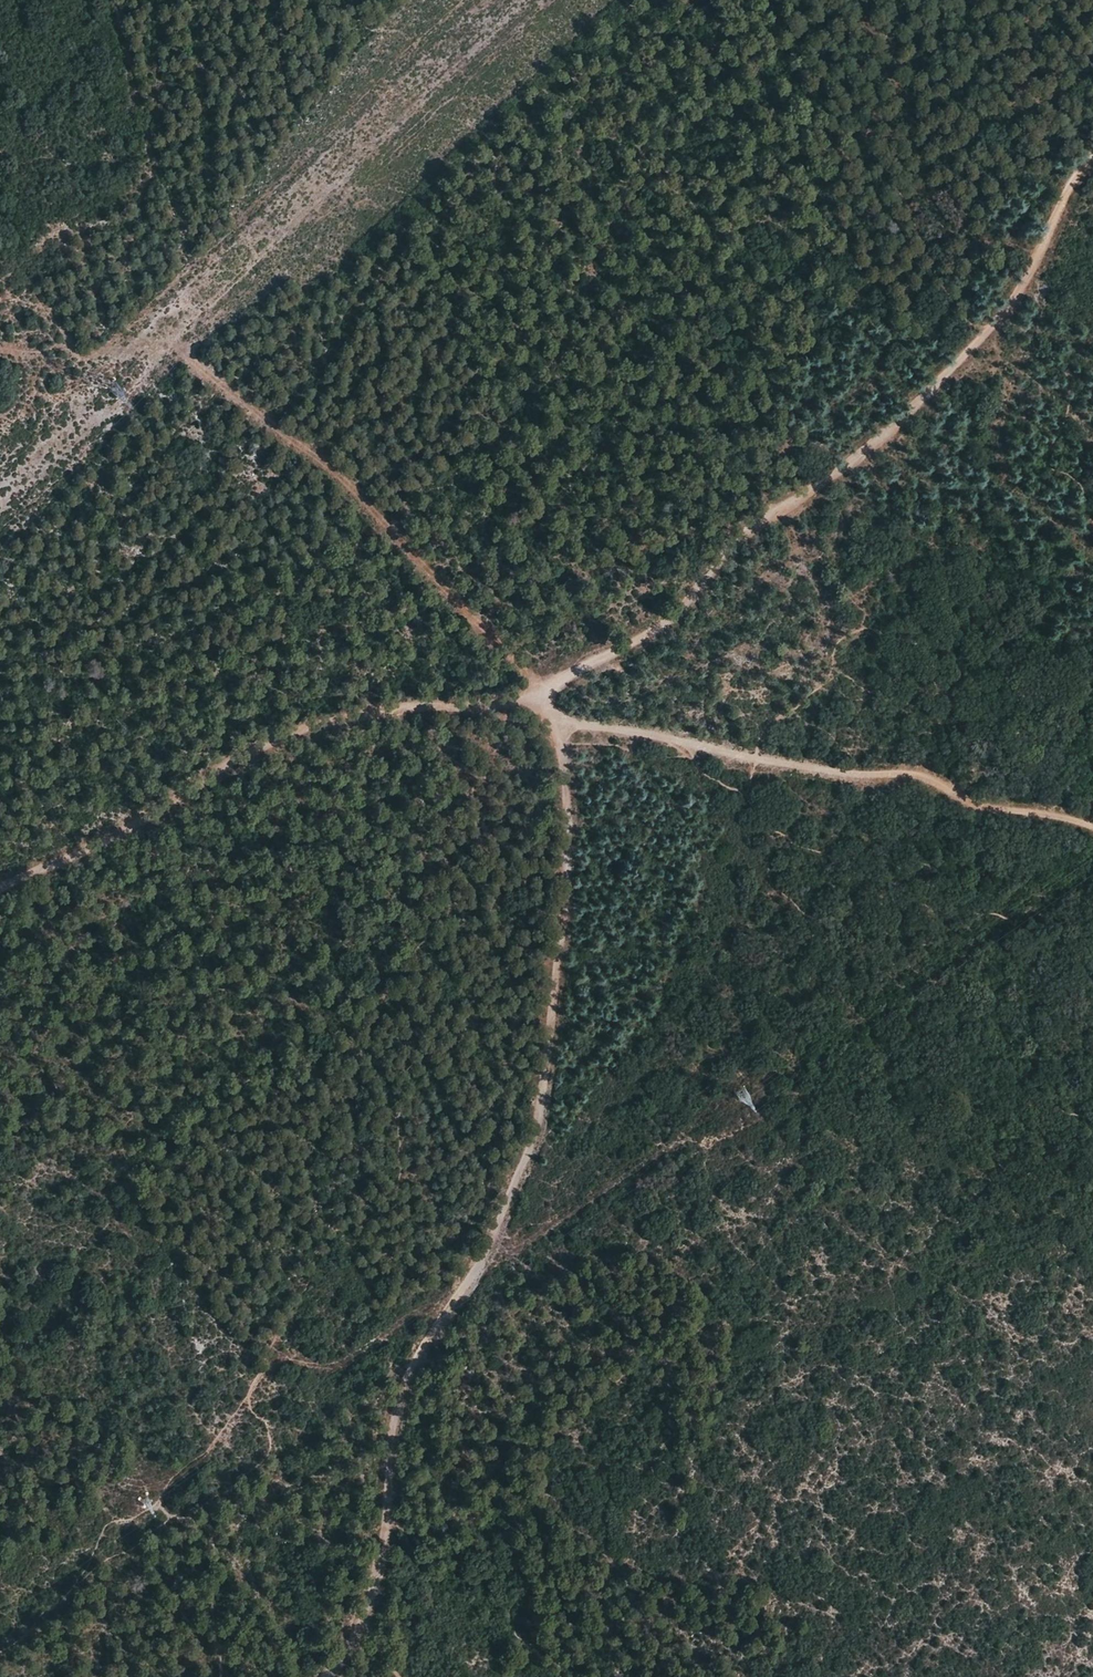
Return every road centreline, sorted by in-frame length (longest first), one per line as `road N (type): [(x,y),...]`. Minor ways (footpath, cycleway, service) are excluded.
road 1 (track): [(558,712),(573,745),(571,817),(545,1103),(497,1235),(404,1396),(386,1568),(370,1618),(328,1676)]
road 2 (track): [(538,701),(660,629),(772,517),(873,448),(938,387),(1019,294),(1092,165)]
road 3 (track): [(0,890),(139,827),(237,761),(292,737),(422,707),(538,701)]

